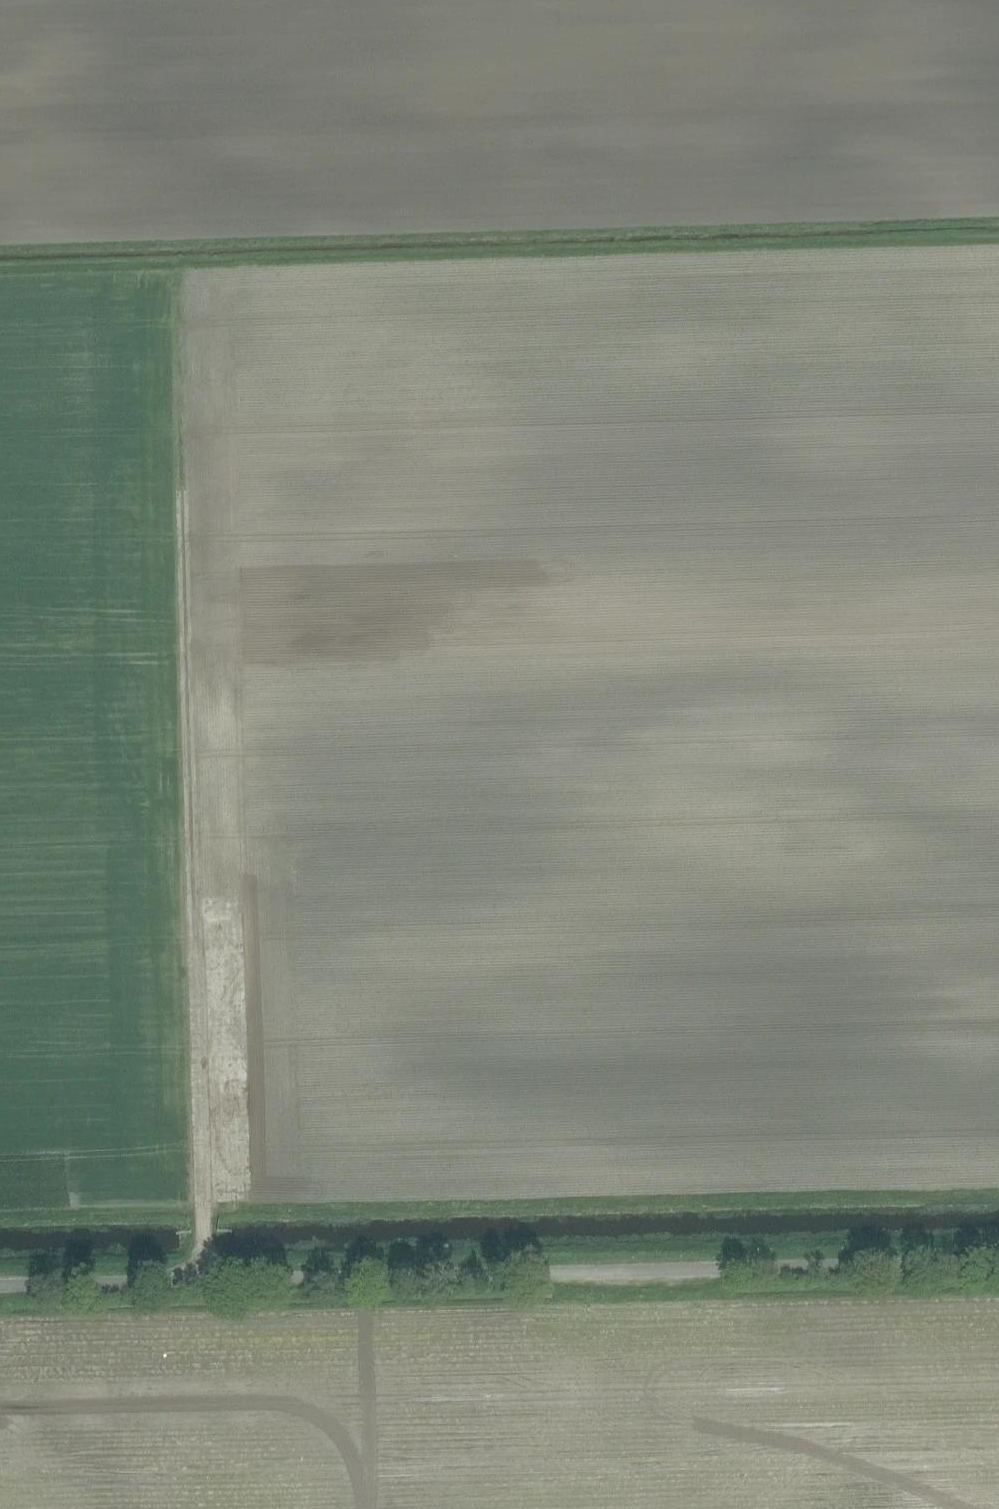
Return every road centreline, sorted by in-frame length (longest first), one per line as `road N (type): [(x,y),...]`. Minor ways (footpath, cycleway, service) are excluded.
road 1 (unclassified): [(998,1265),(0,1288)]

